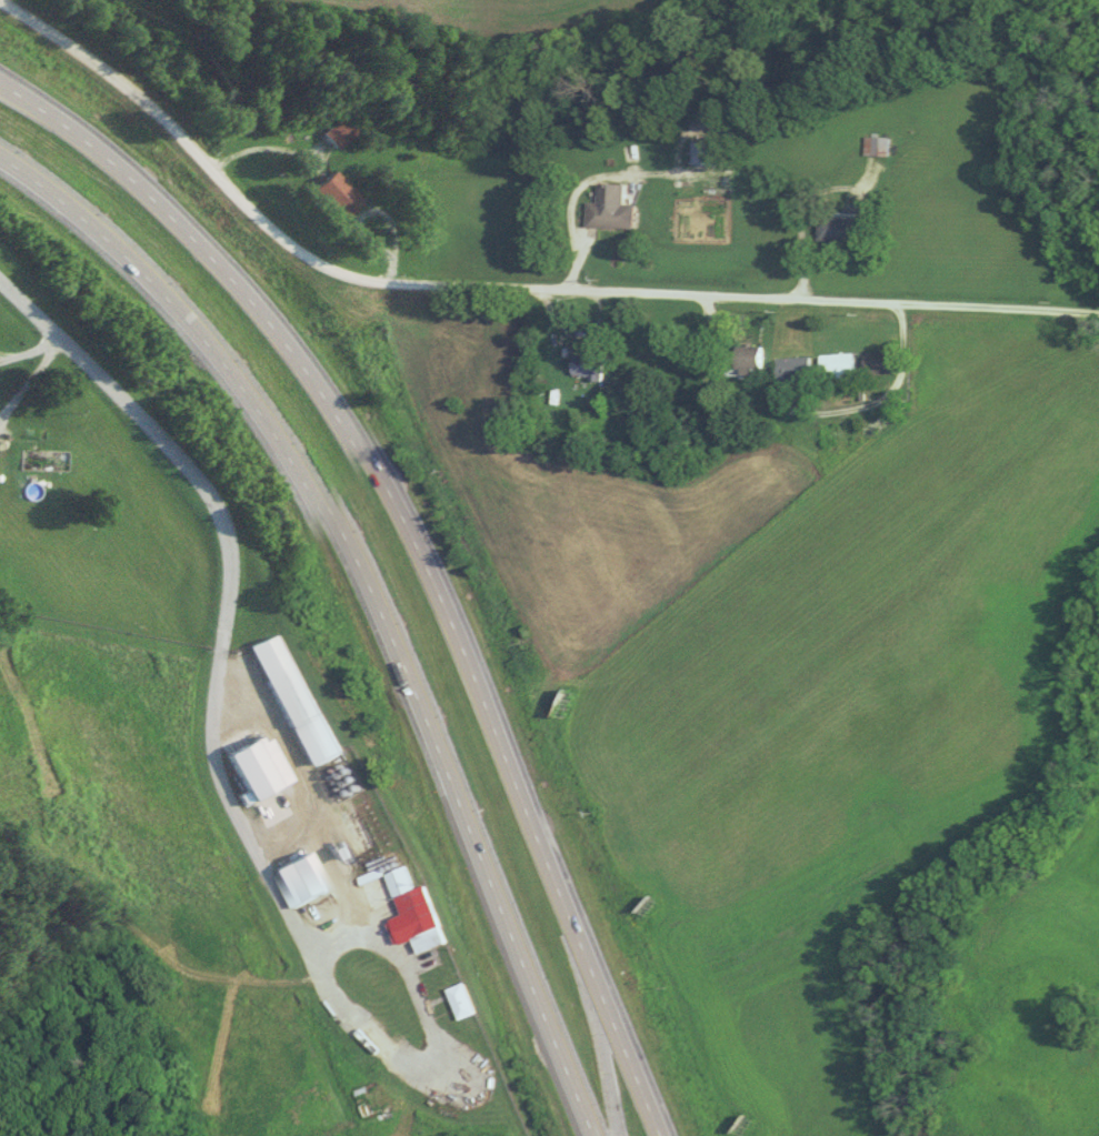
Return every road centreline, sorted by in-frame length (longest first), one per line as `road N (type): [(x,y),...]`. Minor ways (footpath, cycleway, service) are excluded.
road 1 (trunk): [(664,1135),(456,640),(343,416),(219,258),(118,164),(0,79)]
road 2 (residential): [(0,4),(137,99),(292,244),(346,278),(461,291),(1098,315)]
road 3 (trunk): [(0,160),(110,242),(179,309),(241,379),(300,470),(366,590),(595,1135)]
road 4 (residential): [(301,946),(217,771),(229,573),(221,514),(0,278)]
road 5 (residential): [(301,946),(347,938),(372,943),(394,961),(431,1034),(430,1060),(418,1066),(363,1034),(301,946)]

